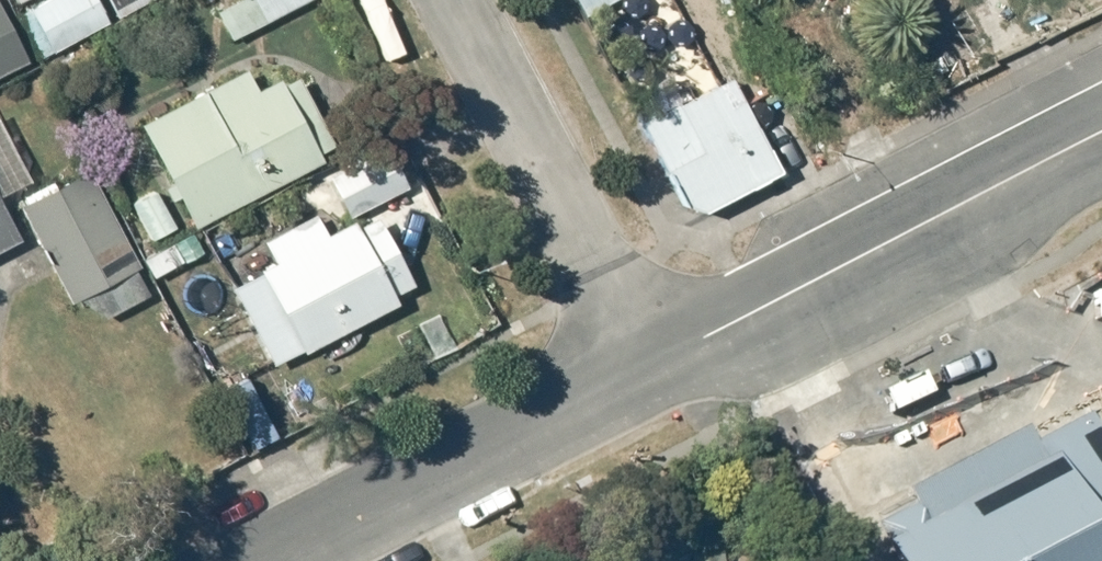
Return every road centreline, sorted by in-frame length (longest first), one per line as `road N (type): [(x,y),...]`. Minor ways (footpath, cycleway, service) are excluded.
road 1 (tertiary): [(644,371),(1101,130)]
road 2 (residential): [(644,371),(457,0)]
road 3 (tertiary): [(279,560),(644,371)]

